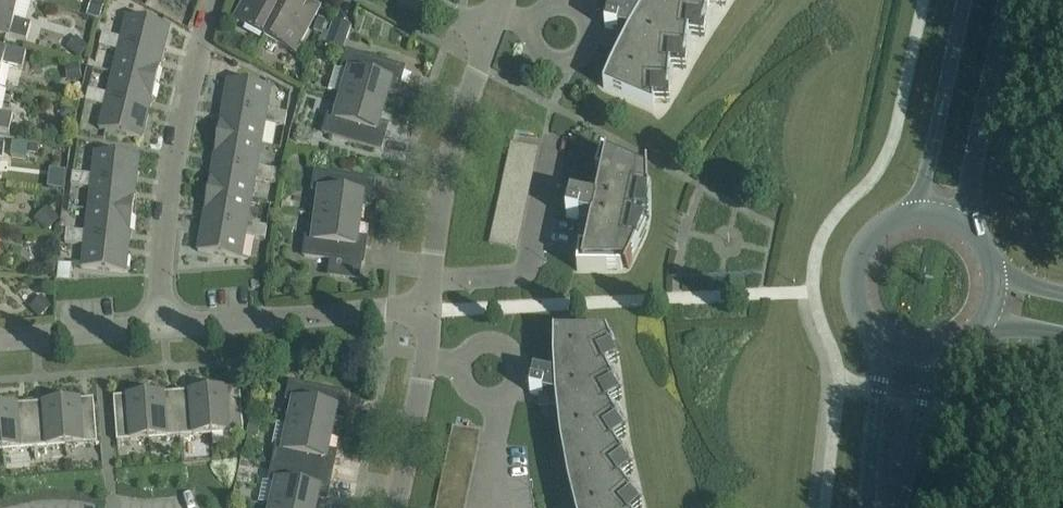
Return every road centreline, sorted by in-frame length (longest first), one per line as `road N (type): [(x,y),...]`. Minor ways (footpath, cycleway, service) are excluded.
road 1 (residential): [(161,329),(178,133),(217,0)]
road 2 (residential): [(419,309),(446,162),(496,24)]
road 3 (residential): [(419,309),(161,329)]
road 4 (secondary): [(965,222),(1007,0)]
road 5 (secondary): [(963,0),(918,210)]
road 6 (residential): [(387,507),(419,309)]
road 7 (secondary): [(918,210),(870,233),(849,283),(868,333),(890,350)]
road 8 (residential): [(161,329),(0,343)]
road 9 (tertiary): [(890,350),(871,507)]
road 10 (tertiary): [(904,507),(941,356)]

